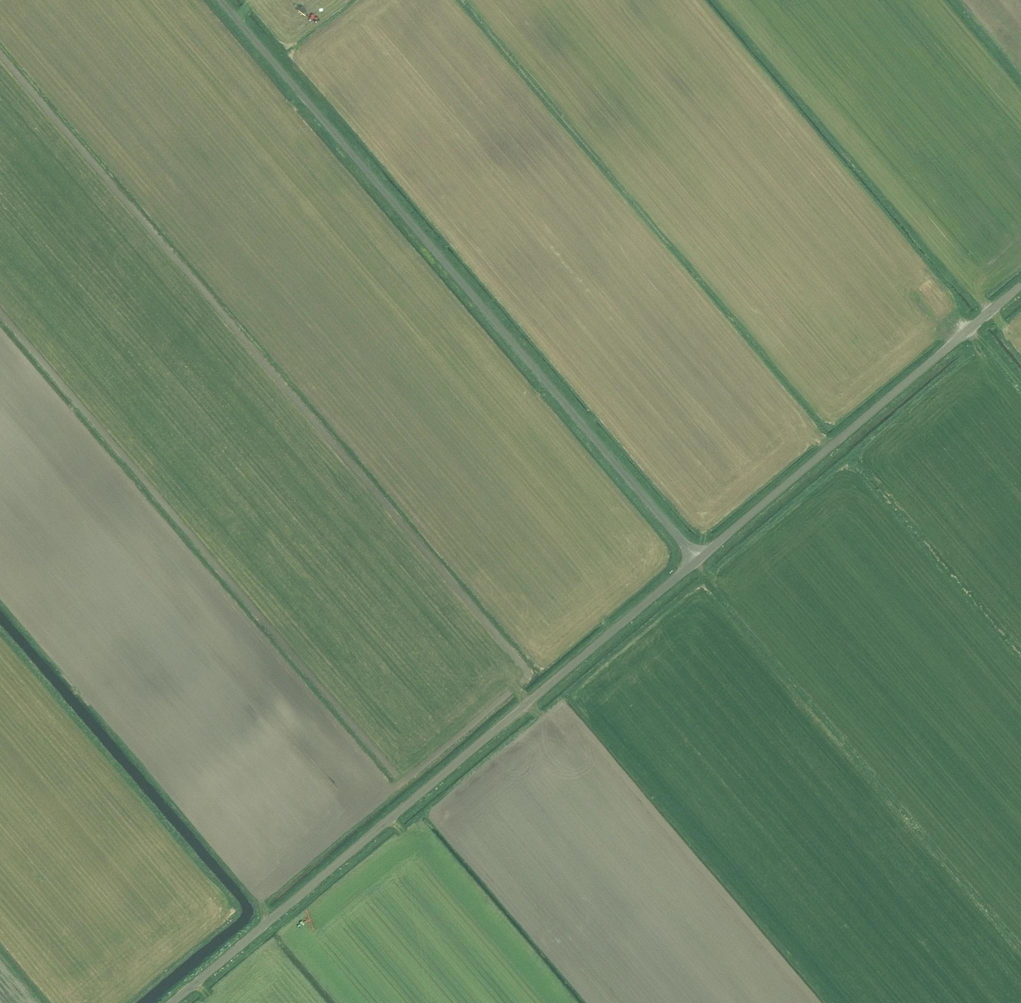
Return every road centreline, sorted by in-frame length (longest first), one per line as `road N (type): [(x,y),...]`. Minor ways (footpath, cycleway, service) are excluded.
road 1 (unclassified): [(698,561),(220,0)]
road 2 (unclassified): [(171,1002),(698,561)]
road 3 (unclassified): [(698,561),(1020,285)]

